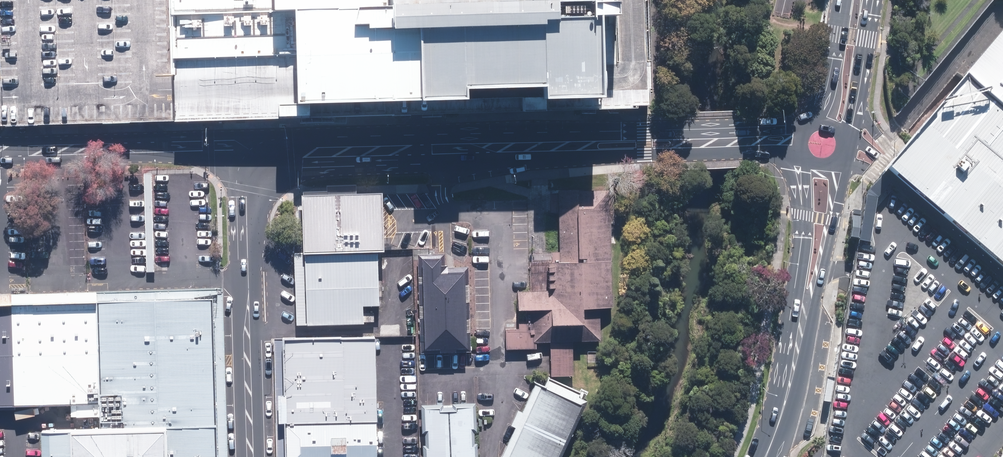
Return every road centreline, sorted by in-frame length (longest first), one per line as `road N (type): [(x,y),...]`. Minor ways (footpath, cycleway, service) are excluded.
road 1 (tertiary): [(577,146),(245,149)]
road 2 (residential): [(252,456),(245,149)]
road 3 (tertiary): [(245,149),(0,152)]
road 4 (secondary): [(838,161),(835,221),(805,314)]
road 5 (secondary): [(805,314),(803,158)]
road 6 (secondary): [(805,314),(766,456)]
road 7 (secondary): [(869,0),(857,100),(842,133)]
road 8 (secondary): [(813,122),(845,0)]

